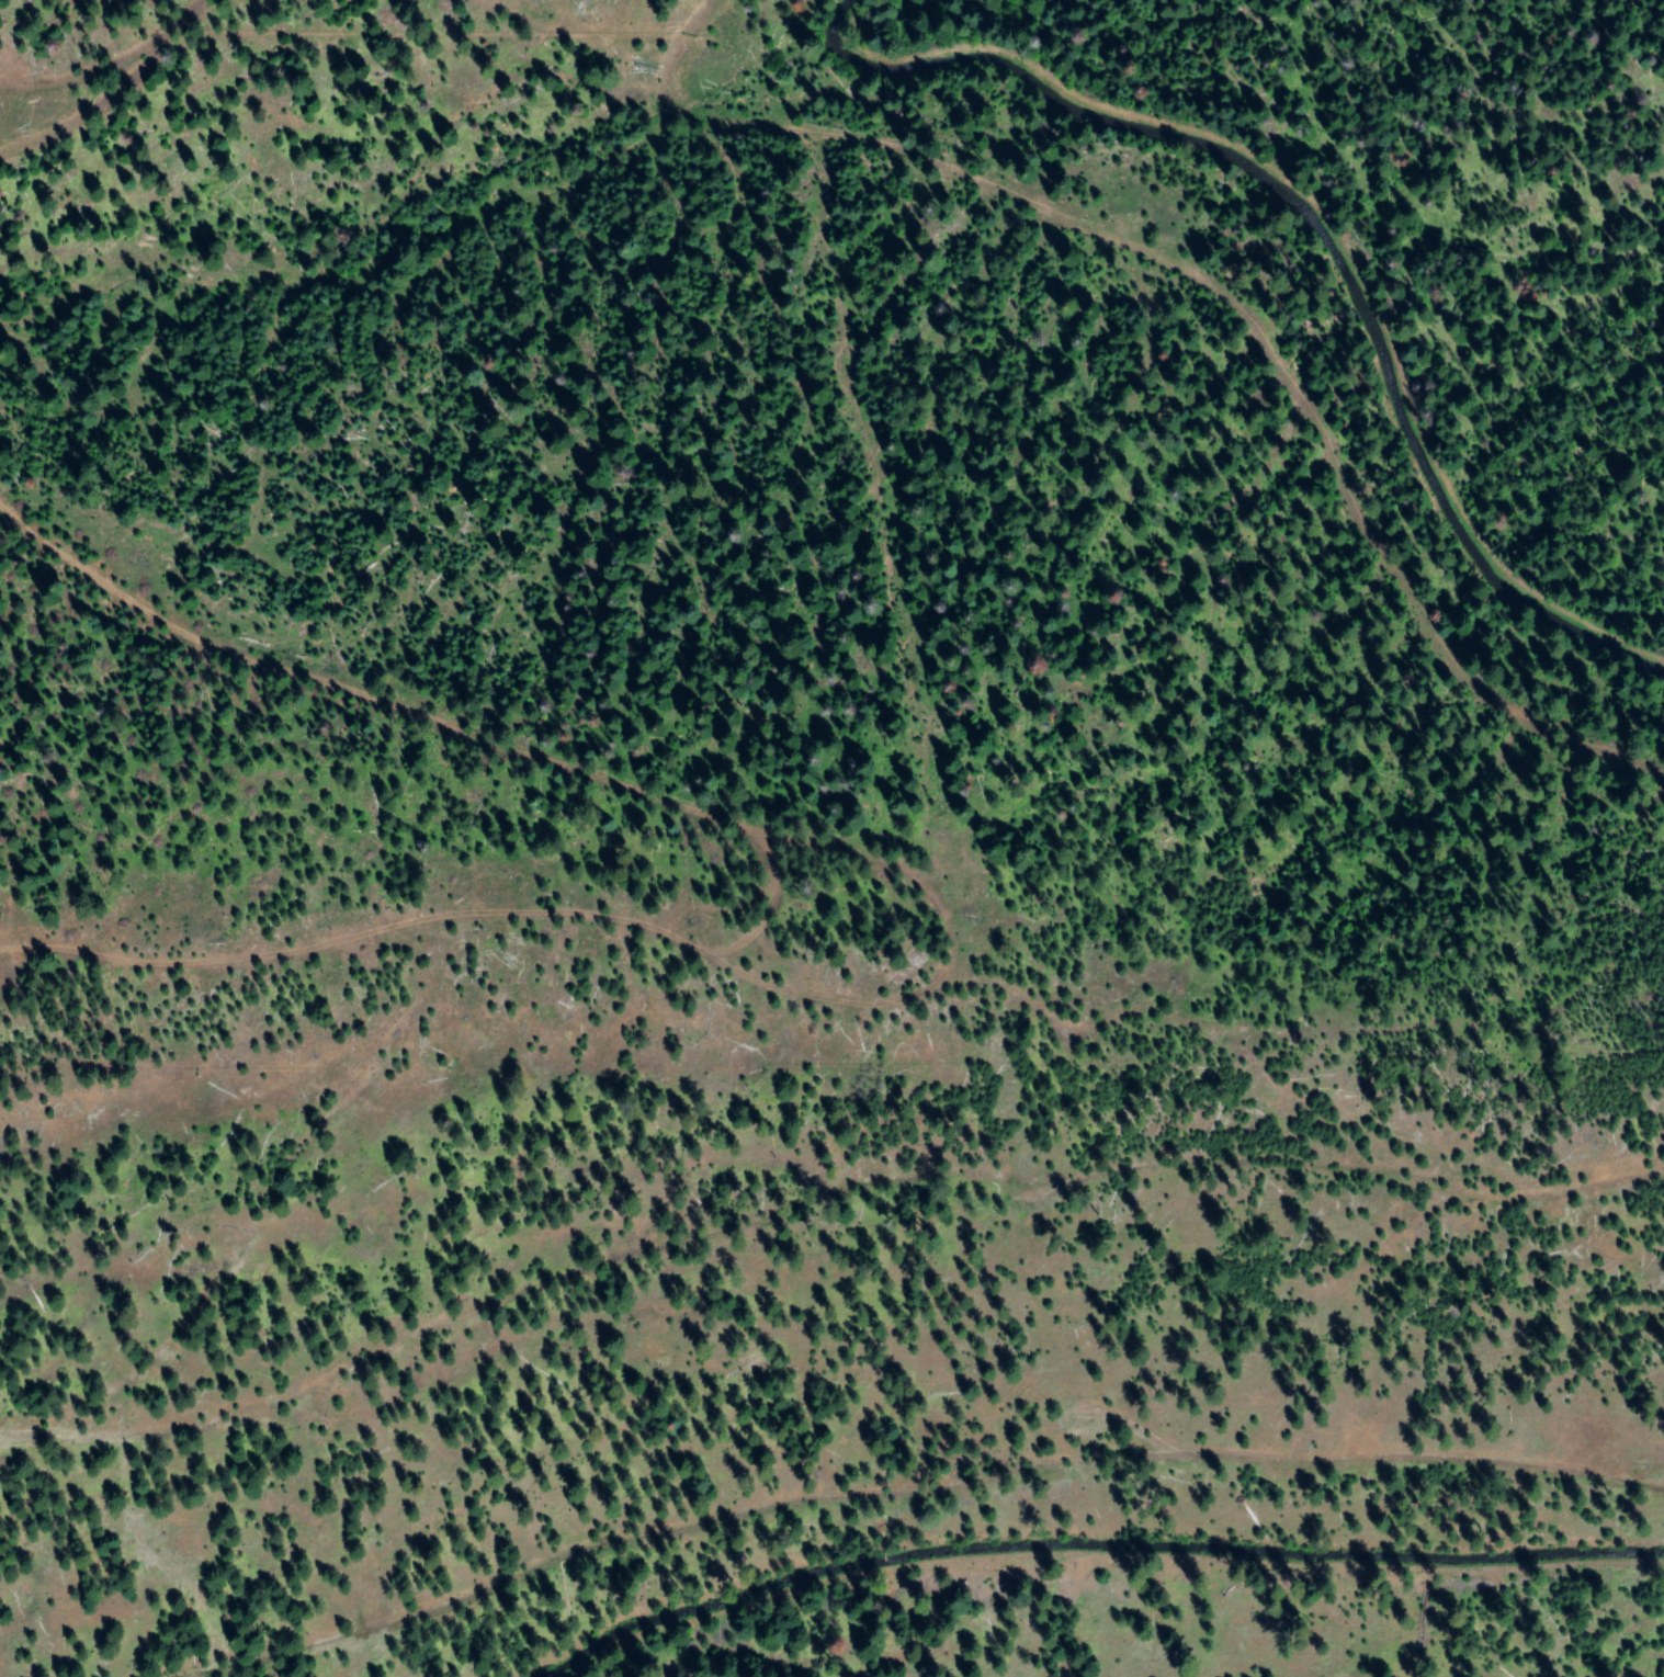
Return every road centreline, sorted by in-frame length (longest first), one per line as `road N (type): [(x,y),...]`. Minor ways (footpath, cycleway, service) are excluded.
road 1 (track): [(0,447),(29,476),(307,642),(777,841),(824,894),(837,961),(817,987),(89,981),(0,989)]
road 2 (track): [(191,1676),(625,1545),(989,1492),(1663,1455)]
road 3 (track): [(1663,826),(1625,807),(1446,668),(1254,355),(1108,263),(803,183),(731,123),(733,0)]
road 4 (track): [(201,0),(0,220)]

